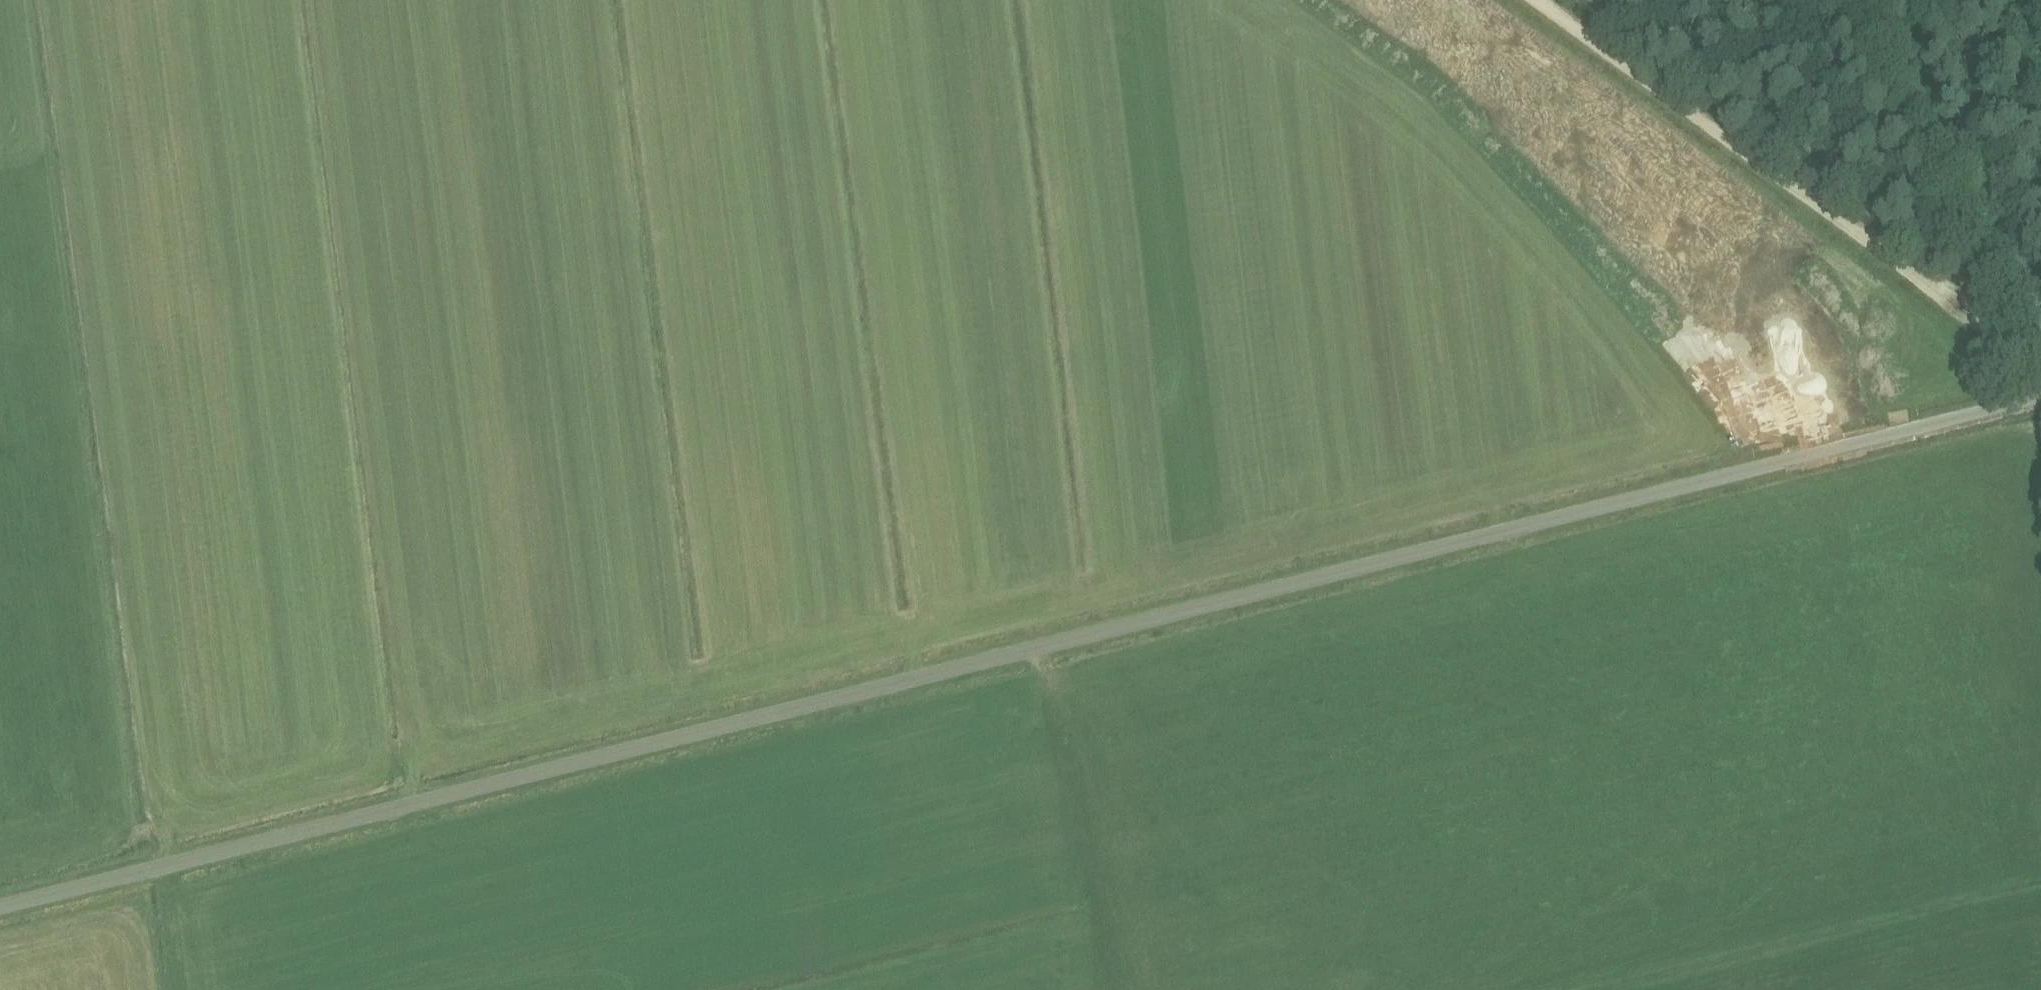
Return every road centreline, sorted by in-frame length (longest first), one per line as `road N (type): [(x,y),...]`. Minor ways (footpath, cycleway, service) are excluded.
road 1 (unclassified): [(0,904),(2040,400)]
road 2 (track): [(1536,0),(2002,335)]
road 3 (unclassified): [(2040,309),(1870,0)]

